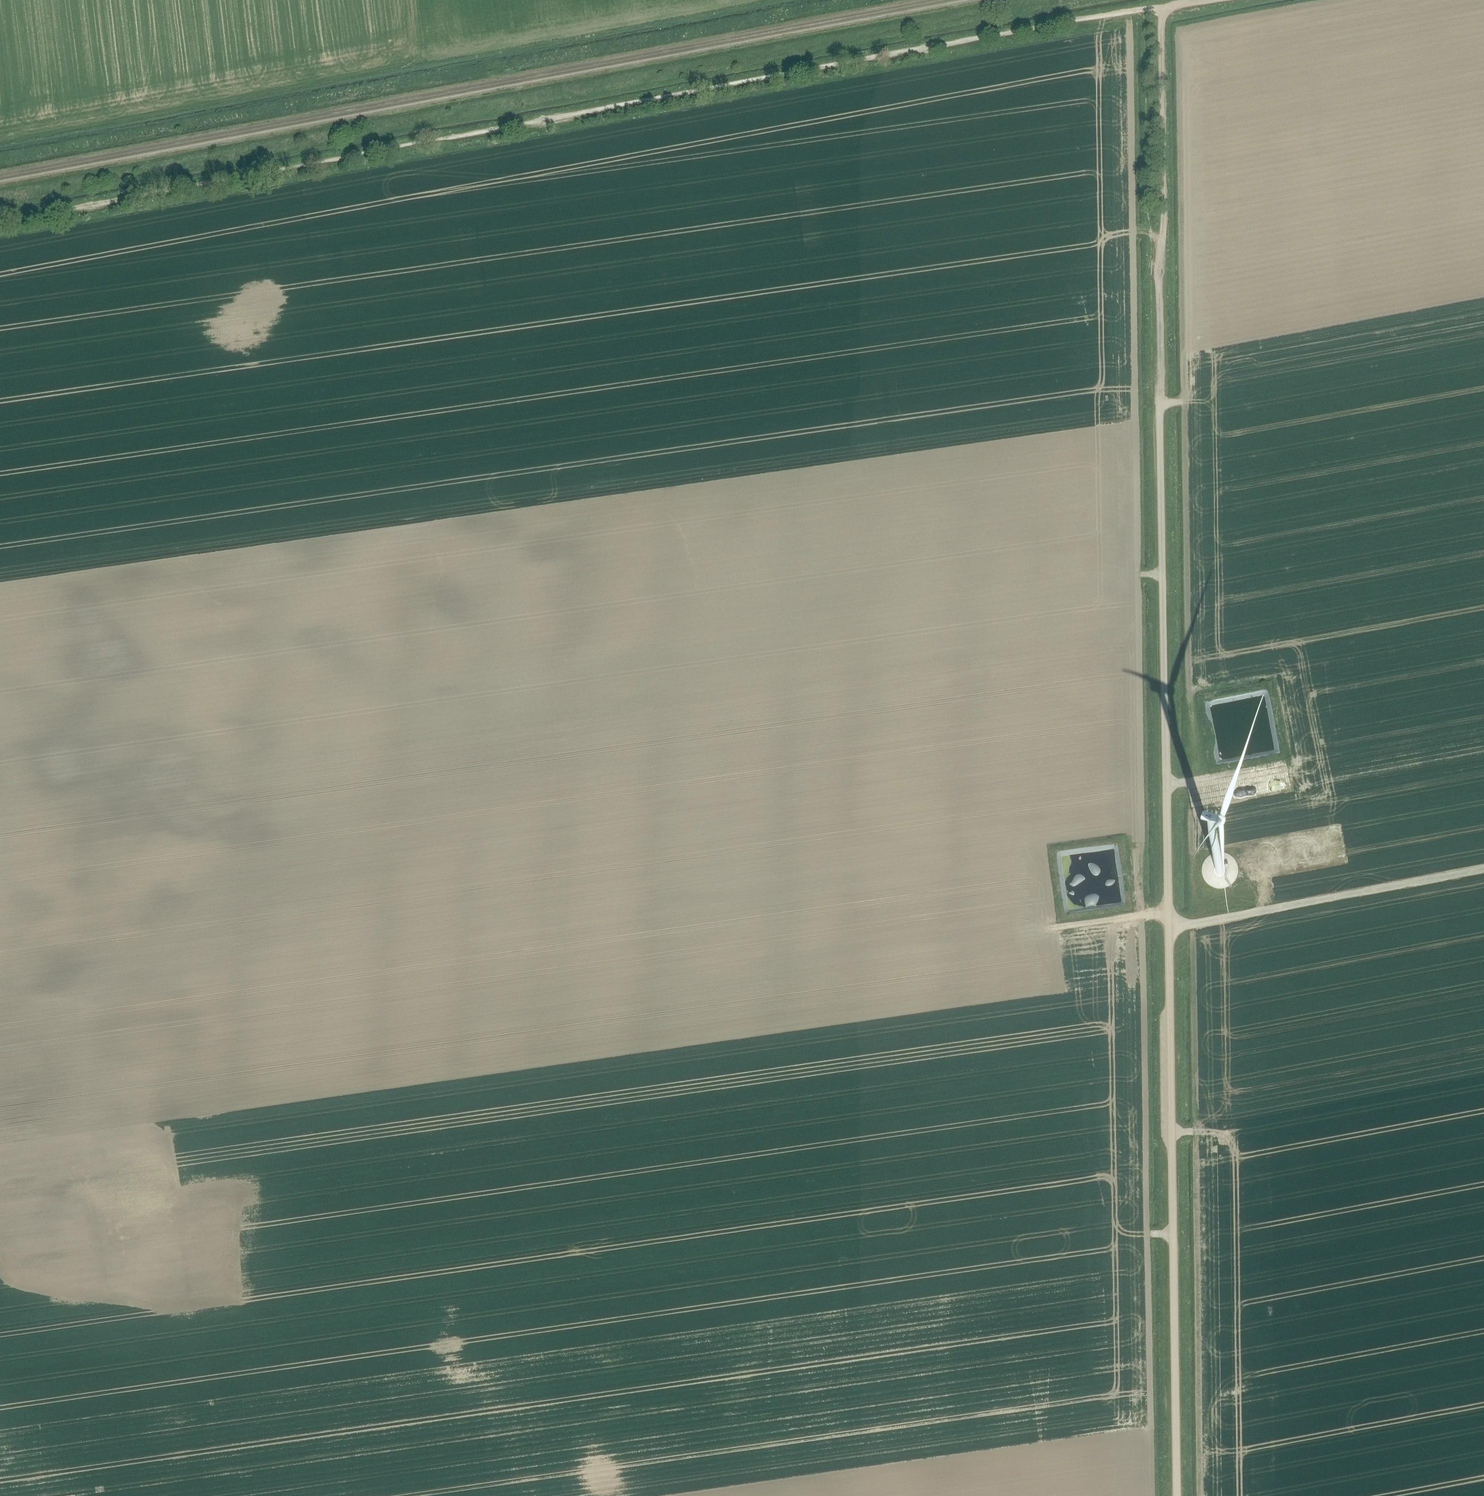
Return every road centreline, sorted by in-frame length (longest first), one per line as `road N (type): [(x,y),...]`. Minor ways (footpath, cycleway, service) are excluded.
road 1 (track): [(0,222),(1158,6)]
road 2 (unclassified): [(1176,1495),(1158,401)]
road 3 (track): [(1158,401),(1158,6)]

